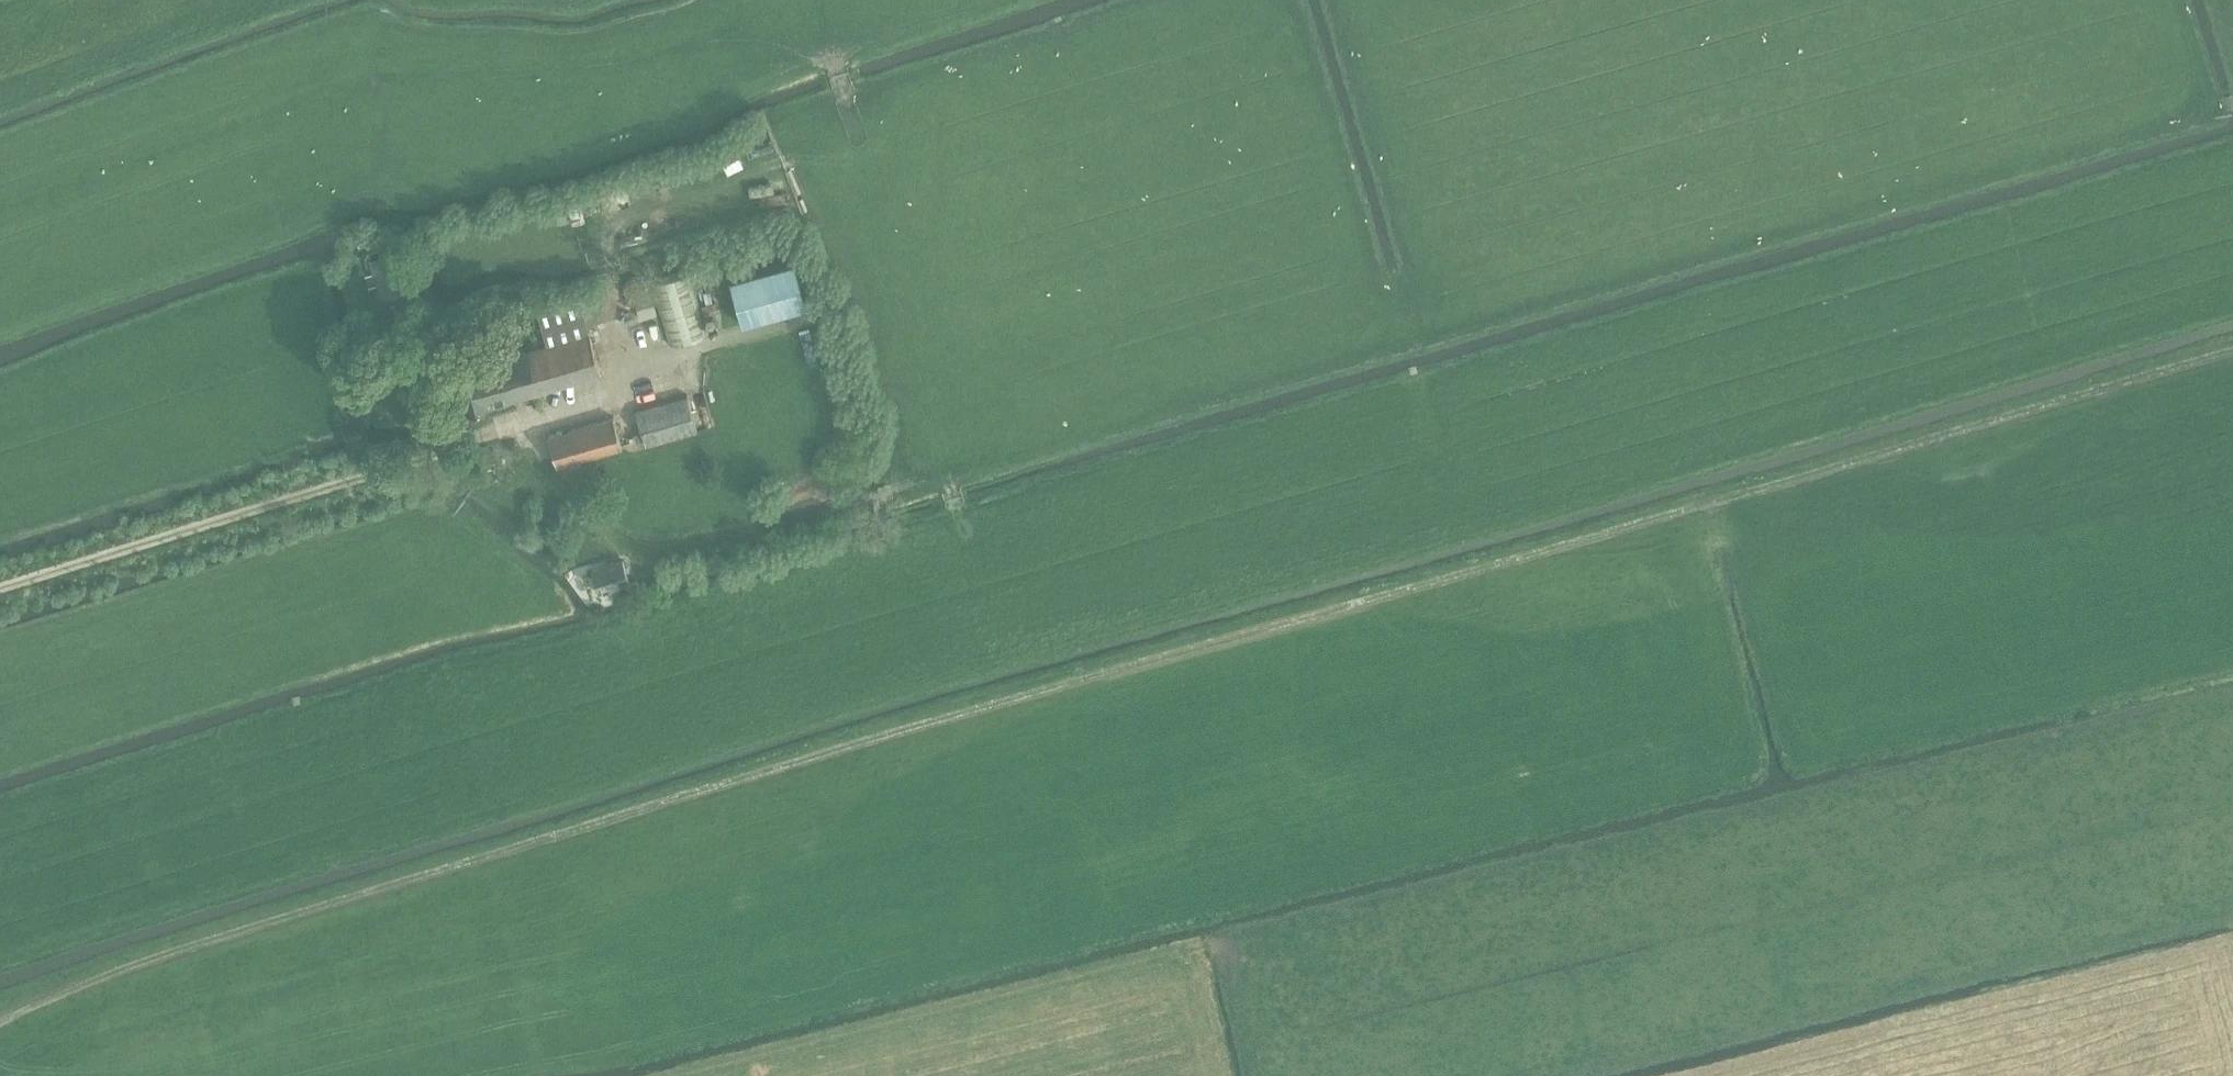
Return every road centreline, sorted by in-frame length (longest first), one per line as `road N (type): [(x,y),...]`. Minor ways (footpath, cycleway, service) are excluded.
road 1 (track): [(0,1032),(163,956),(417,878),(2232,364)]

